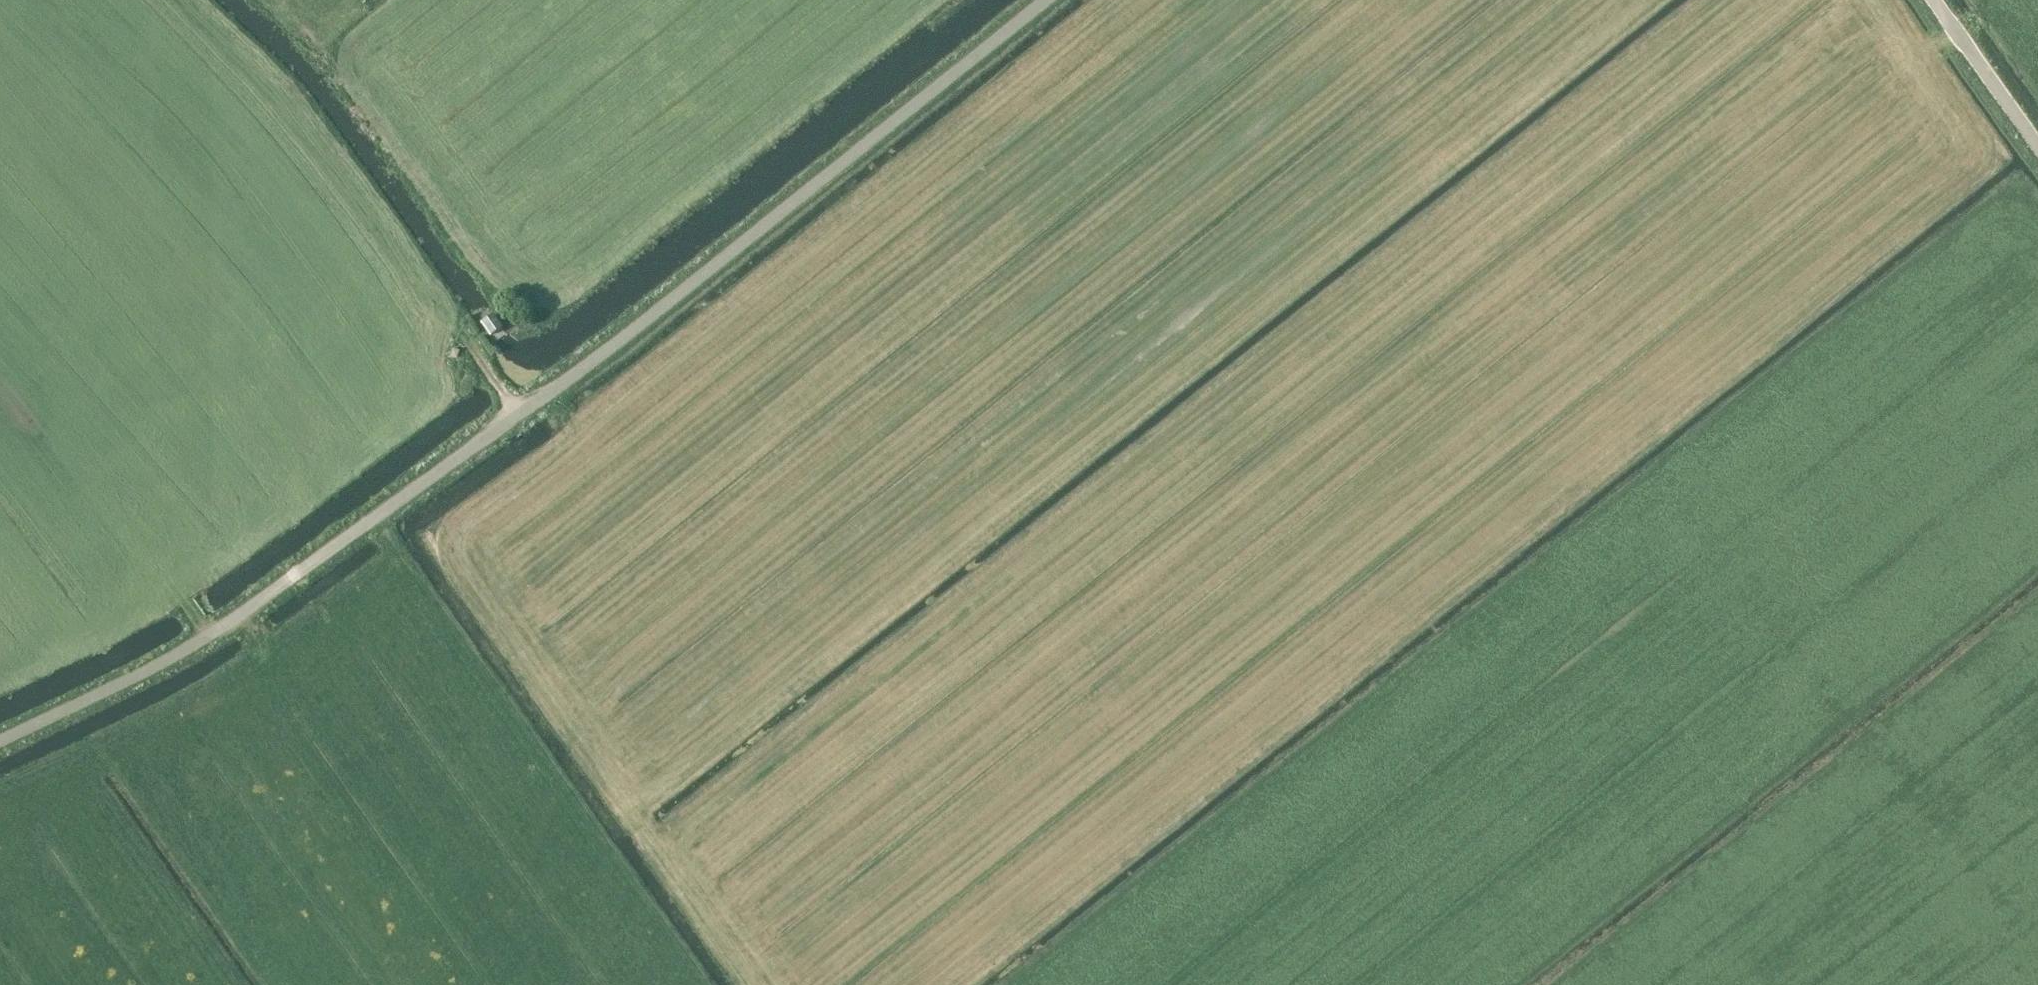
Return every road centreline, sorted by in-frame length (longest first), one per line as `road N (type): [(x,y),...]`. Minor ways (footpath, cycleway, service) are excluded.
road 1 (unclassified): [(0,742),(144,672),(243,612),(592,361),(1045,0)]
road 2 (unclassified): [(2037,149),(1932,0)]

